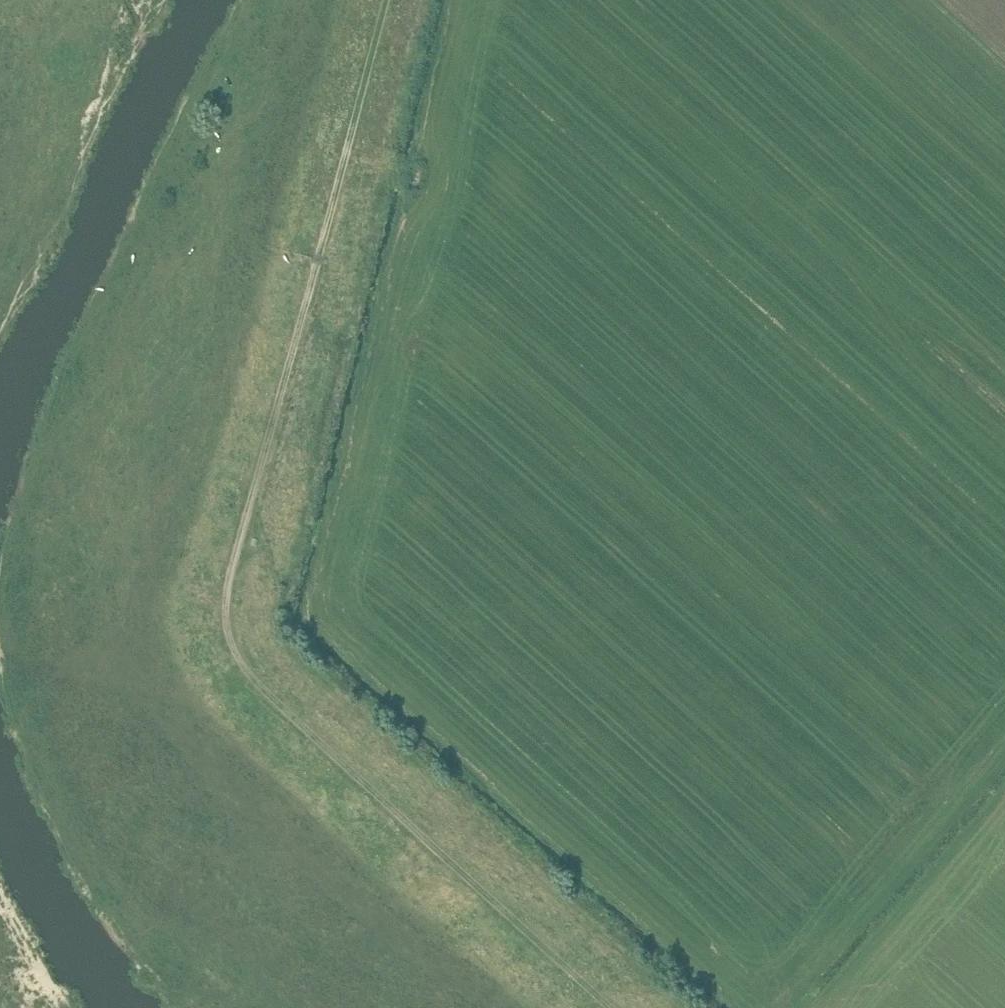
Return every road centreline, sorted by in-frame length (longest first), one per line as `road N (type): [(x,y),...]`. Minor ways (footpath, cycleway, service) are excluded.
road 1 (track): [(612,1007),(252,677),(233,650),(224,616),(383,0)]

